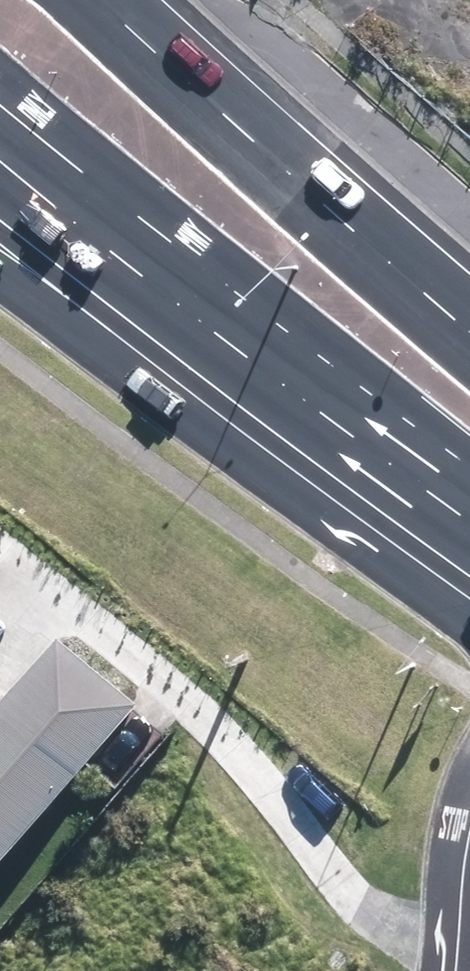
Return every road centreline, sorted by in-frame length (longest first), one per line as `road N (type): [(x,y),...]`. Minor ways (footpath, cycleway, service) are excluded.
road 1 (primary): [(116,0),(302,181),(469,325)]
road 2 (primary): [(469,520),(117,252)]
road 3 (primary): [(117,252),(0,151)]
road 4 (residential): [(456,970),(469,831)]

